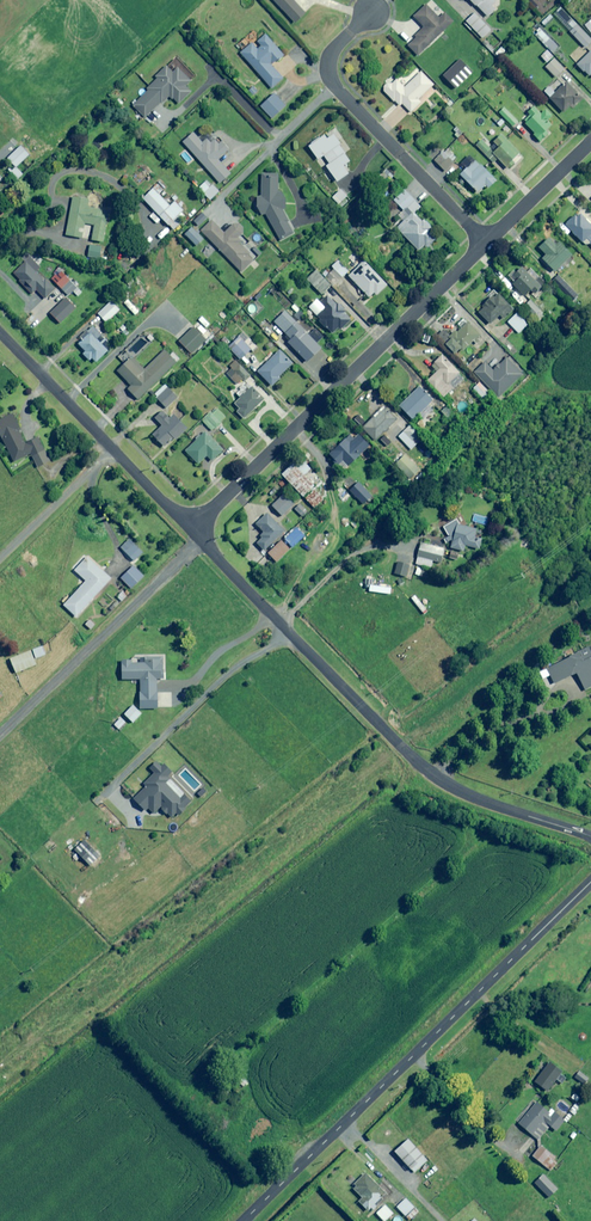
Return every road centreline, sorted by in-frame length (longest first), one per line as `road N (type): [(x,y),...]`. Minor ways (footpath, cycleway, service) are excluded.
road 1 (residential): [(192,531),(425,770),(462,794),(590,837)]
road 2 (residential): [(244,1220),(590,883)]
road 3 (residential): [(192,531),(485,243)]
road 4 (residential): [(373,12),(336,48),(334,83),(485,243)]
road 5 (residential): [(0,332),(192,531)]
road 6 (residential): [(485,243),(590,142)]

